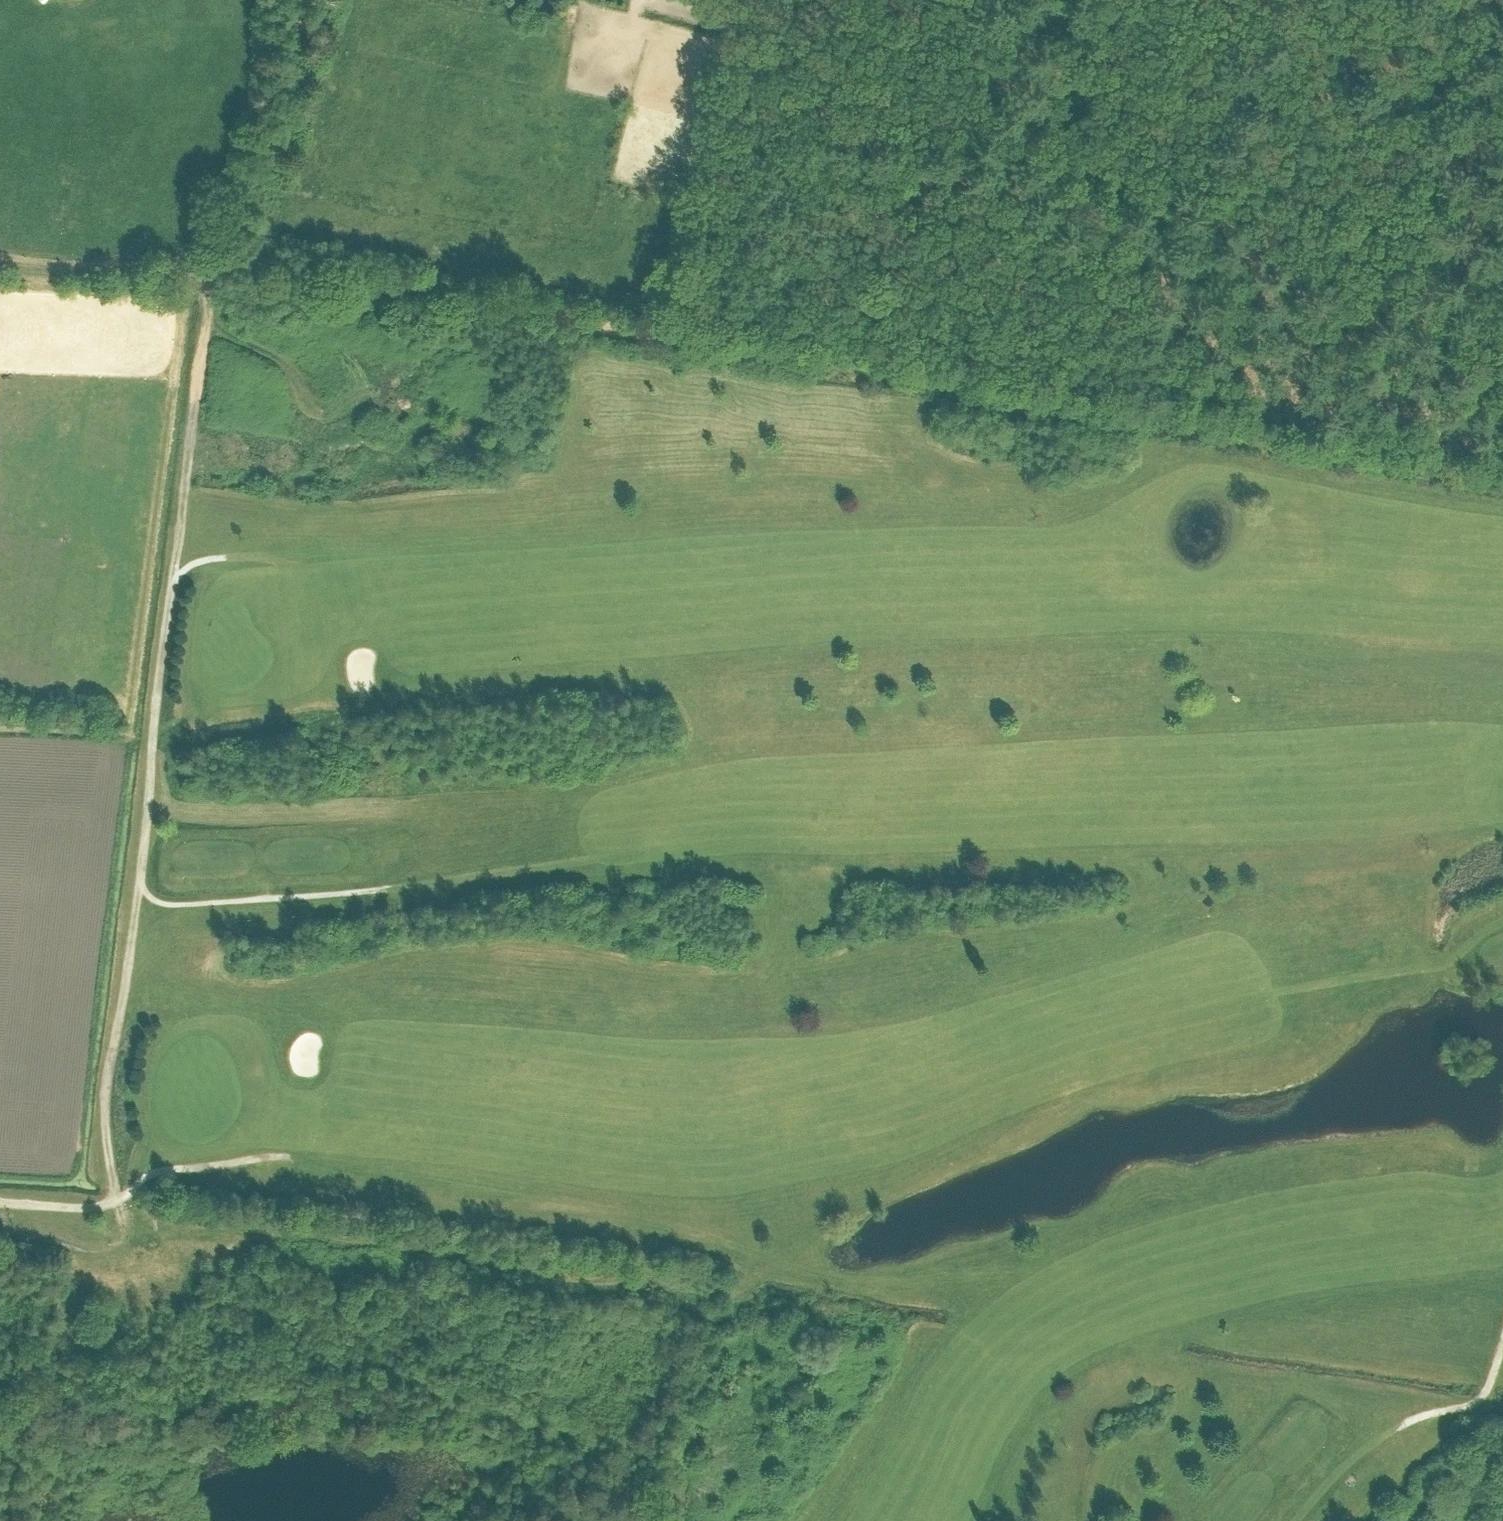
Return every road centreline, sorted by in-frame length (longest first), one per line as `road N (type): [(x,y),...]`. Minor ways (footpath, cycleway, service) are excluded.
road 1 (track): [(0,264),(361,283),(1502,490)]
road 2 (track): [(205,274),(209,293),(148,807),(104,1091),(124,1231),(114,1242),(76,1248),(0,1223)]
road 3 (track): [(117,1190),(154,1172),(283,1157)]
road 4 (track): [(123,1201),(103,1208),(0,1204)]

